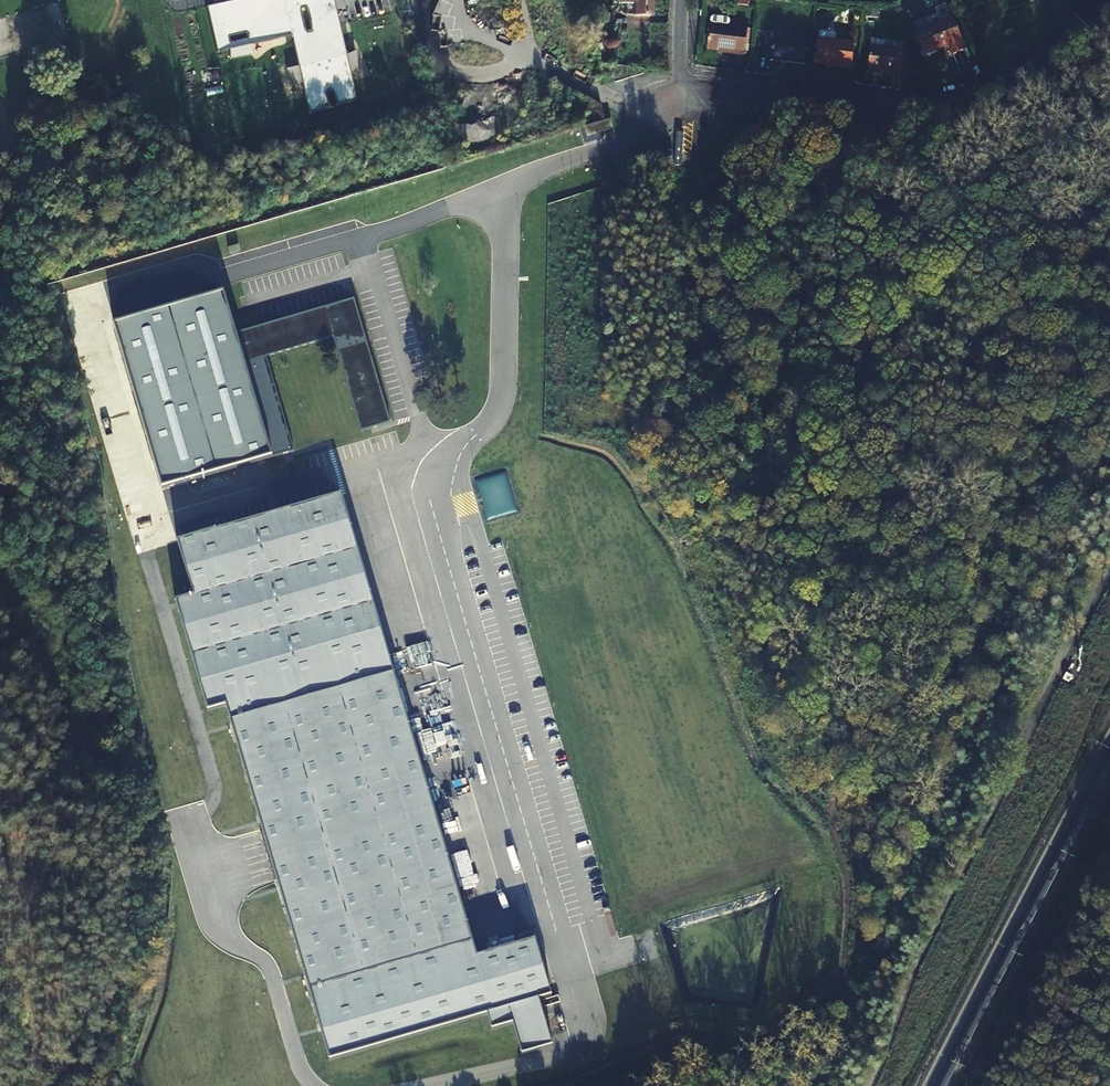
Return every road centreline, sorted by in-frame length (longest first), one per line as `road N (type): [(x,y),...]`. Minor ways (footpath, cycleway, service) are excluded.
road 1 (track): [(1109,565),(902,985),(867,1085)]
road 2 (residential): [(681,80),(916,105),(990,83),(1073,28)]

